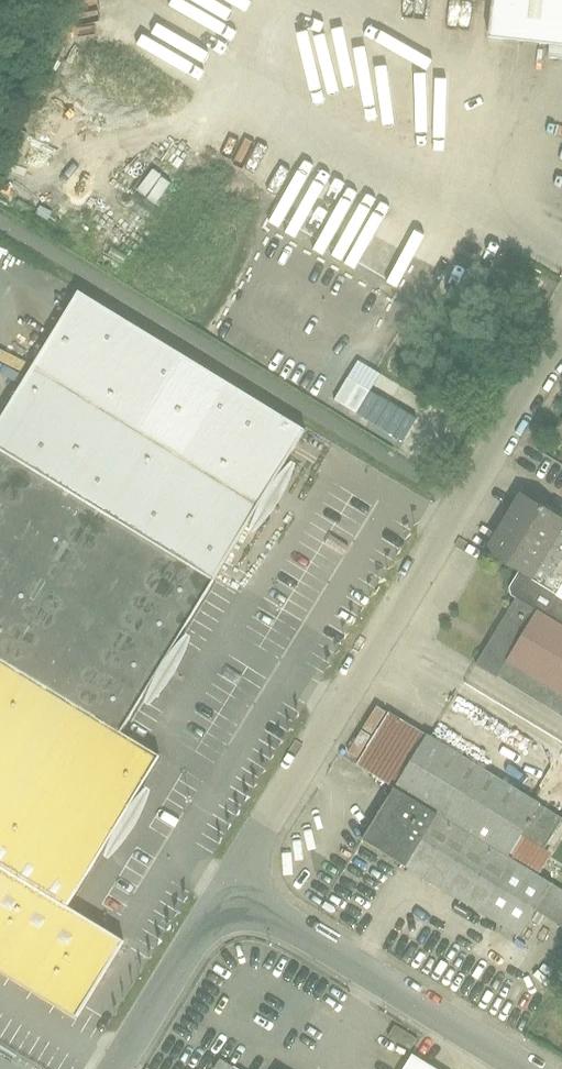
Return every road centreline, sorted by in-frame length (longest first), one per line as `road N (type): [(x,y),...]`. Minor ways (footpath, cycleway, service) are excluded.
road 1 (residential): [(561,348),(234,885)]
road 2 (residential): [(234,885),(532,1068)]
road 3 (residential): [(234,885),(123,1068)]

